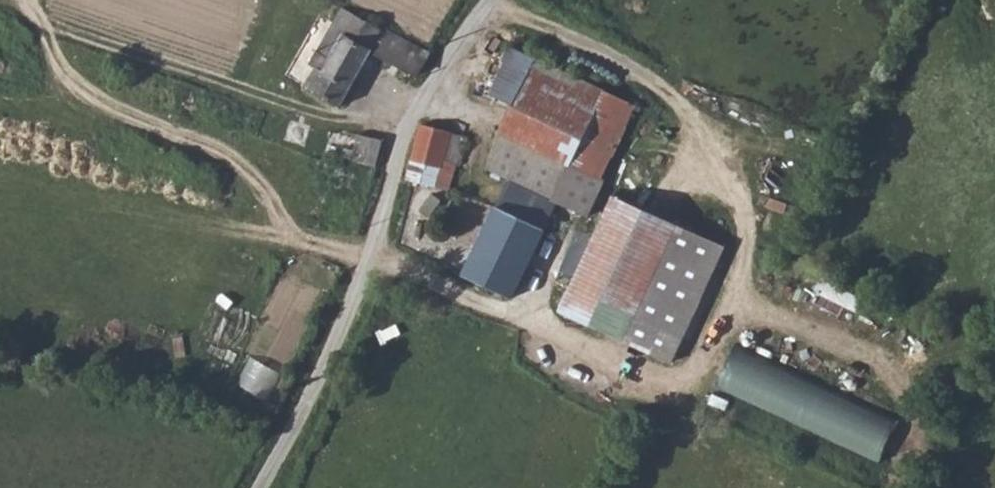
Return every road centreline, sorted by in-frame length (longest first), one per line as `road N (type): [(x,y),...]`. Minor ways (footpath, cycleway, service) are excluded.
road 1 (track): [(375,251),(532,327),(673,381),(816,397),(939,366)]
road 2 (unclassified): [(261,487),(313,396),(375,251),(403,134),(492,0)]
road 3 (track): [(403,134),(73,37),(43,0)]

